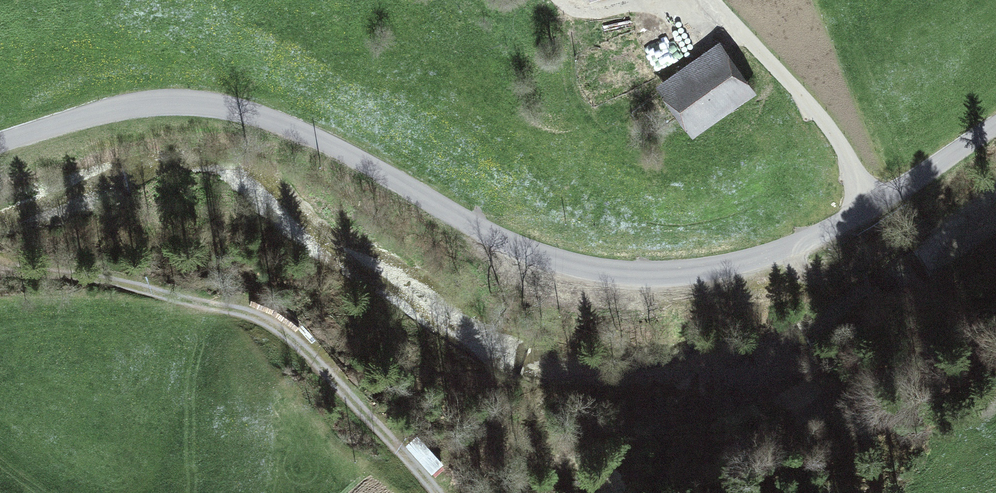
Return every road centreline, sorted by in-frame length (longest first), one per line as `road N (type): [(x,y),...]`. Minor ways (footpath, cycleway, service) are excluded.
road 1 (unclassified): [(0,143),(99,112),(187,98),(301,130),(492,237),(583,268),(655,275),(766,264),(874,208),(995,123)]
road 2 (track): [(434,492),(283,334),(124,286),(31,280),(0,268)]

